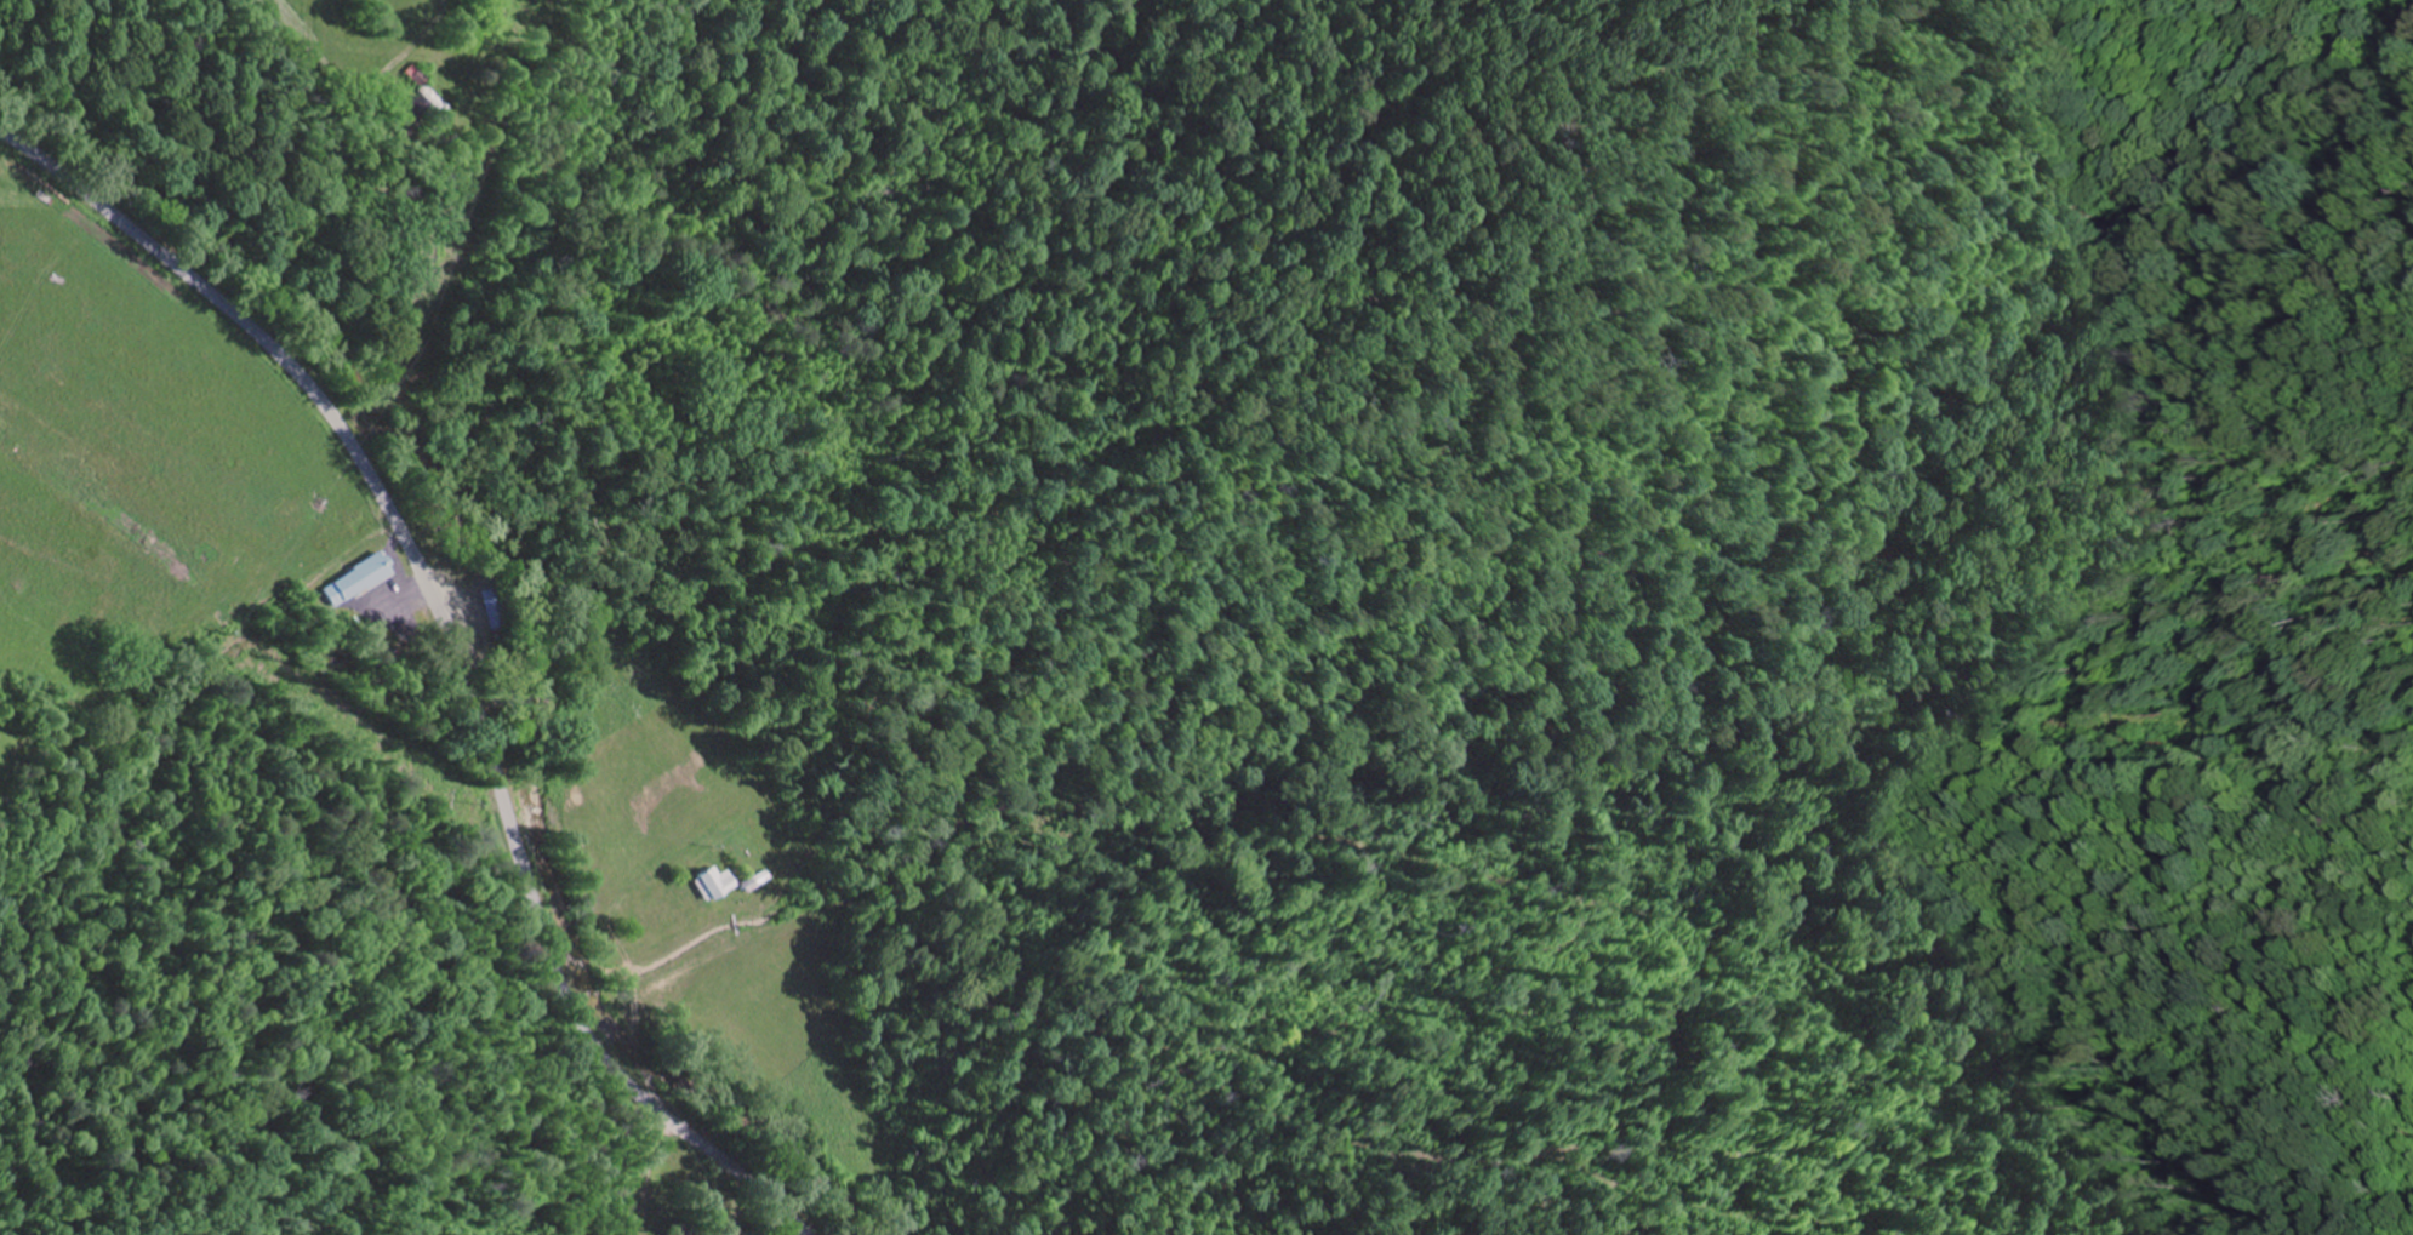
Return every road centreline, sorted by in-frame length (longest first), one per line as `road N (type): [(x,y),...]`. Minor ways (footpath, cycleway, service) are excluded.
road 1 (secondary): [(802,1234),(628,1082),(577,1019),(551,959),(452,640),(331,414),(236,314),(0,134)]

